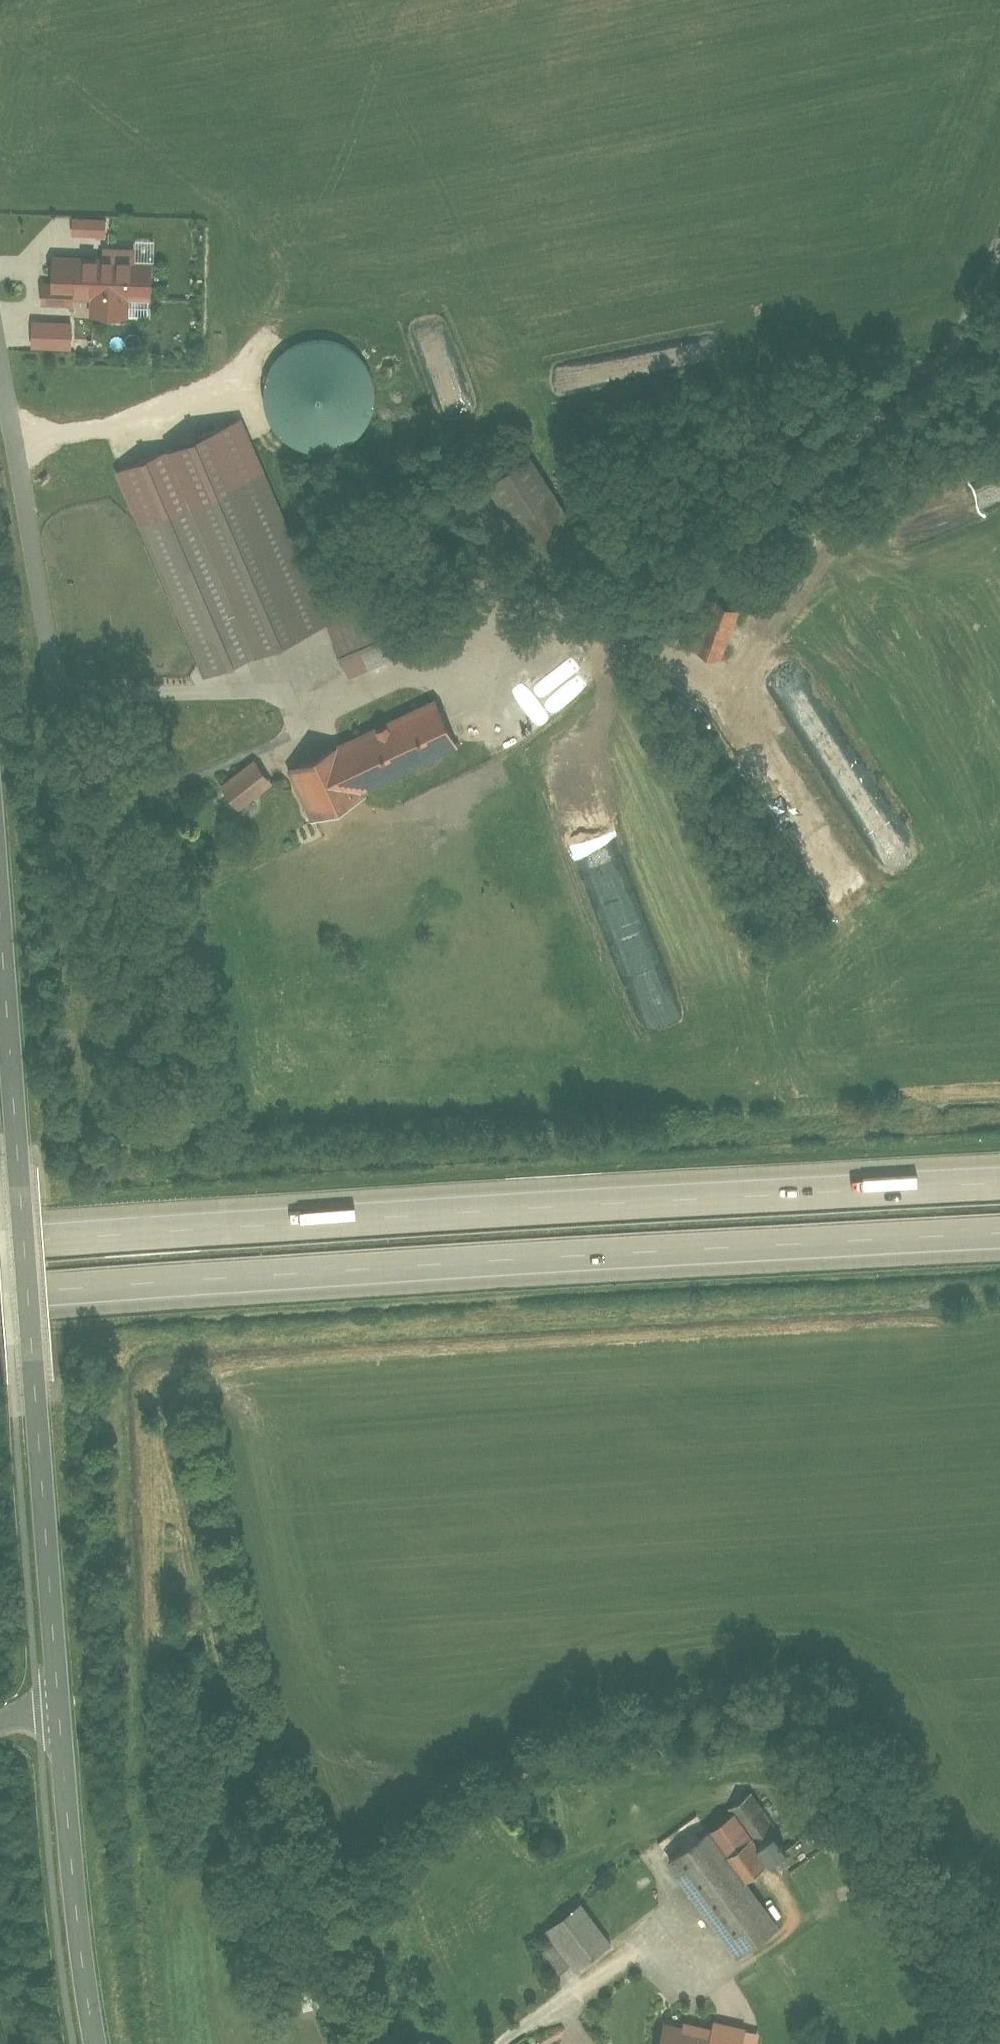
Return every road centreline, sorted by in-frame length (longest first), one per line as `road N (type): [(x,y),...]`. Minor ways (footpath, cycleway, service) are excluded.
road 1 (motorway): [(999,1179),(483,1204),(0,1241)]
road 2 (motorway): [(0,1297),(999,1237)]
road 3 (tertiary): [(0,928),(60,1703)]
road 4 (track): [(373,2043),(237,1640),(202,1390)]
road 5 (tertiary): [(60,1703),(94,2043)]

